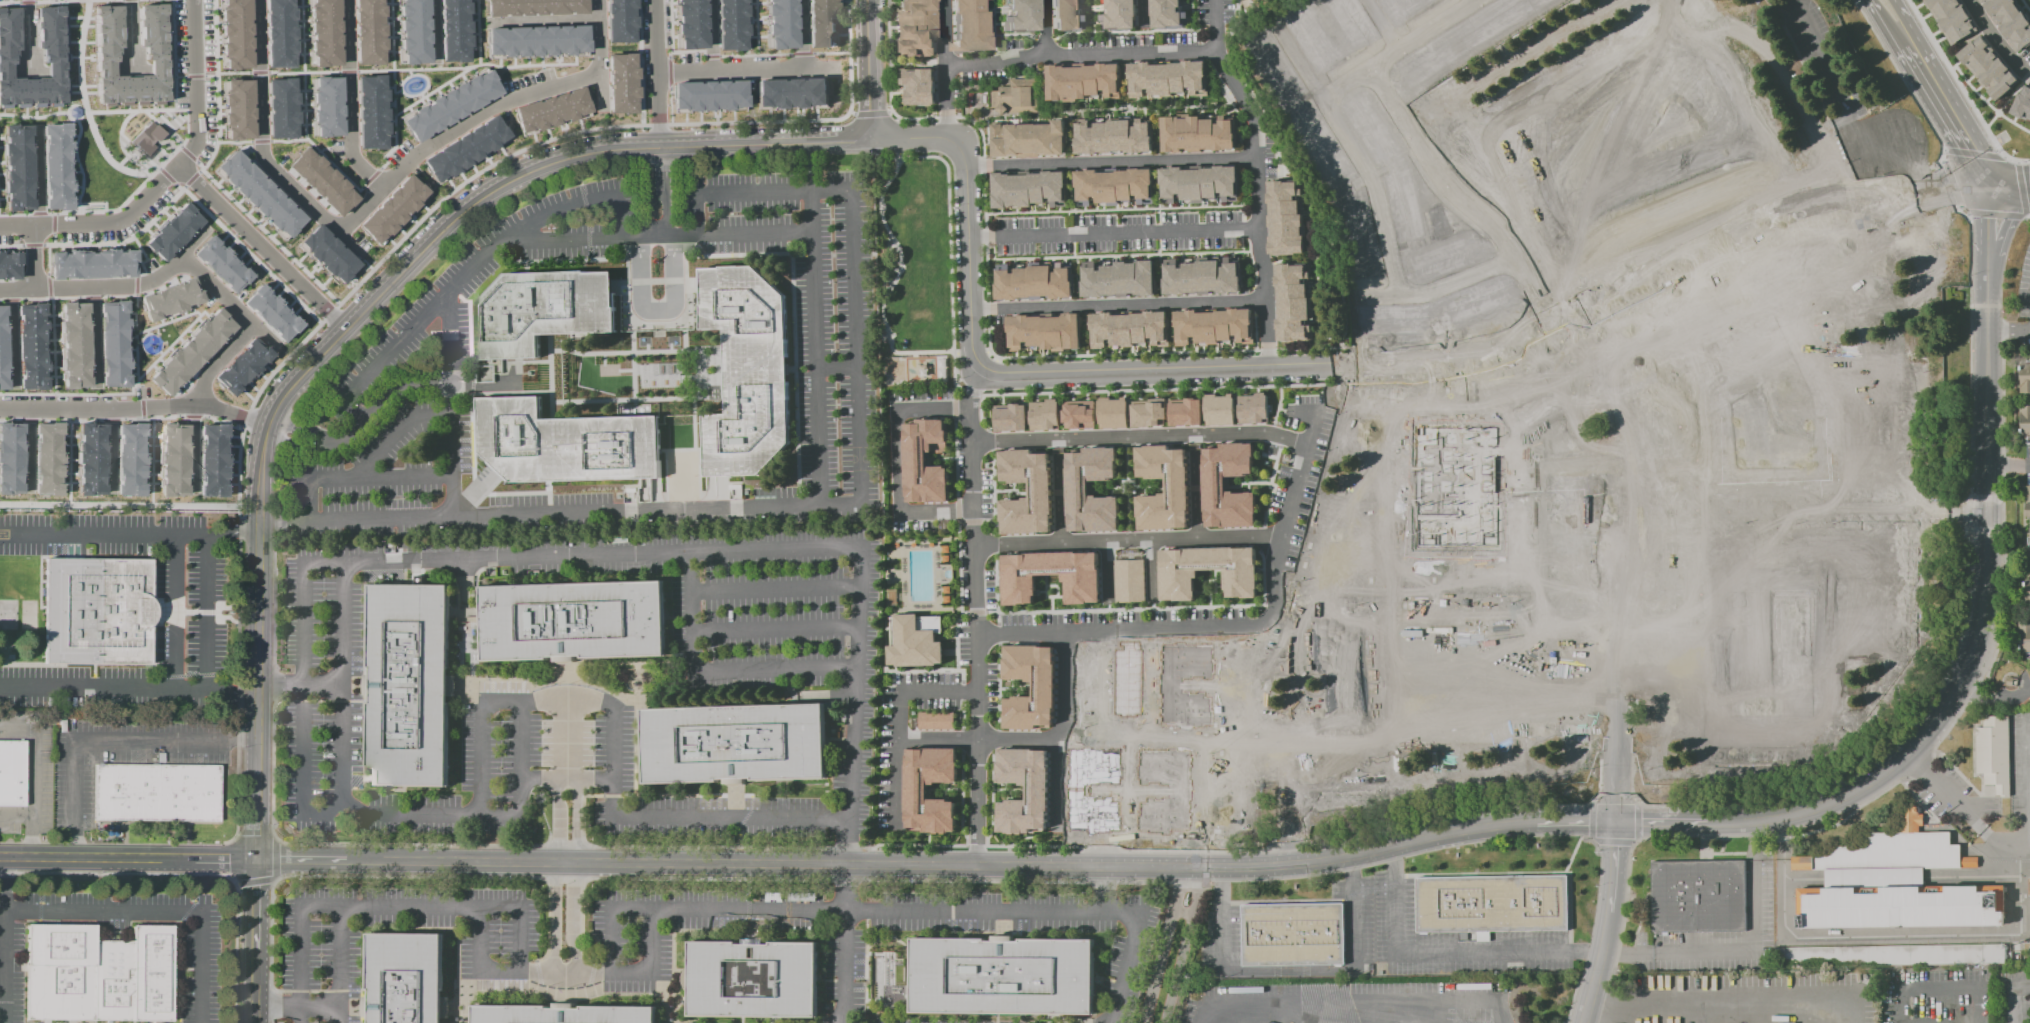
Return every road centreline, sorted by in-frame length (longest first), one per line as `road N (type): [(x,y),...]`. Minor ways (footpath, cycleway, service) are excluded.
road 1 (tertiary): [(388,859),(1283,867)]
road 2 (tertiary): [(259,431),(267,408),(347,326),(468,207),(507,185),(591,152),(643,145),(874,139)]
road 3 (residential): [(1531,332),(1438,359),(991,371),(977,364)]
road 4 (tertiary): [(1908,757),(1949,707),(1986,623),(1987,273)]
road 5 (residential): [(1567,315),(1807,208),(1948,190)]
road 6 (residential): [(0,226),(123,224),(181,168),(200,138),(194,0)]
road 7 (residential): [(1268,364),(1250,107),(1216,51),(1214,0)]
road 8 (residential): [(335,230),(428,142),(500,100),(597,72)]
road 9 (residential): [(977,364),(960,144),(947,137),(874,139)]
road 10 (residential): [(1277,26),(1369,178),(1397,292)]
road 11 (residential): [(255,0),(260,151),(359,254)]
road 12 (residential): [(972,308),(1265,301)]
road 13 (tertiary): [(258,770),(258,478)]
road 14 (residential): [(965,166),(1256,158)]
road 15 (residential): [(969,237),(1259,228)]
road 16 (residential): [(1539,308),(1509,255),(1438,181),(1372,75)]
road 17 (residential): [(945,65),(1216,51)]
road 18 (residential): [(262,423),(206,405),(0,408)]
road 19 (tertiary): [(1283,867),(1536,824)]
road 20 (residential): [(181,168),(347,326)]
road 21 (tertiary): [(1708,824),(1811,814),(1908,757)]
road 22 (residential): [(1616,822),(1613,898),(1582,1022)]
road 23 (residential): [(1239,626),(1240,828)]
road 24 (residential): [(1494,0),(1324,103)]
road 25 (residential): [(344,0),(348,144),(379,186)]
road 26 (residential): [(0,288),(135,285),(172,270),(183,255)]
road 27 (residential): [(1056,741),(1239,740)]
road 28 (tertiary): [(0,858),(181,858)]
road 29 (residential): [(654,70),(825,68)]
road 30 (tertiary): [(258,1022),(259,858)]
road 31 (residential): [(1509,255),(1428,292),(1354,293)]
road 32 (residential): [(1605,457),(1618,444),(1618,425),(1604,412),(1585,412),(1570,429),(1572,445),(1590,459),(1605,457)]
road 33 (residential): [(652,0),(656,145)]
road 34 (tertiary): [(874,139),(870,0)]
road 35 (residential): [(947,137),(942,0)]
road 36 (secondary): [(1919,58),(1984,174)]
road 37 (residential): [(183,255),(272,343)]
road 38 (residential): [(1539,308),(1531,332),(1556,343),(1568,330),(1567,315),(1539,308)]

